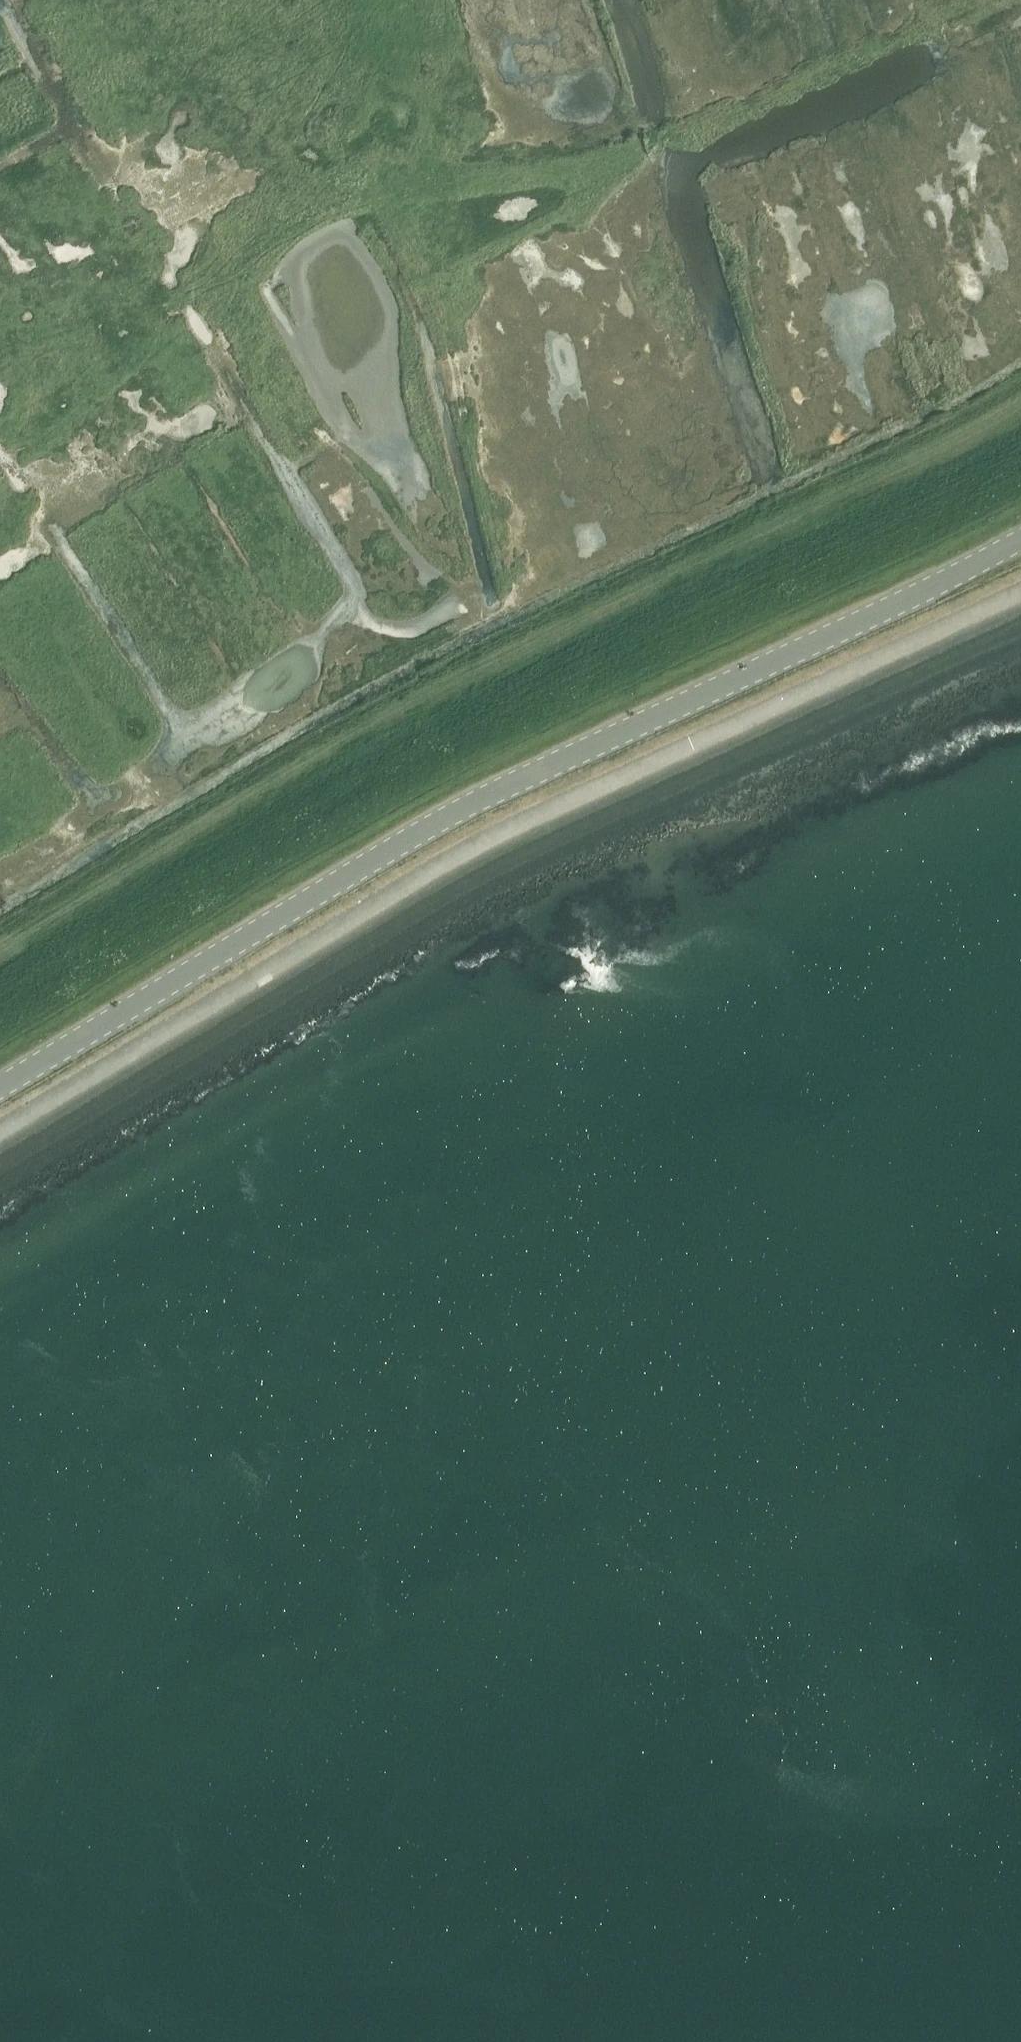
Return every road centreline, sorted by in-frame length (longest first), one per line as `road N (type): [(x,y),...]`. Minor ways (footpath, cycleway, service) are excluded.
road 1 (unclassified): [(0,1087),(488,795),(898,605),(1020,539)]

